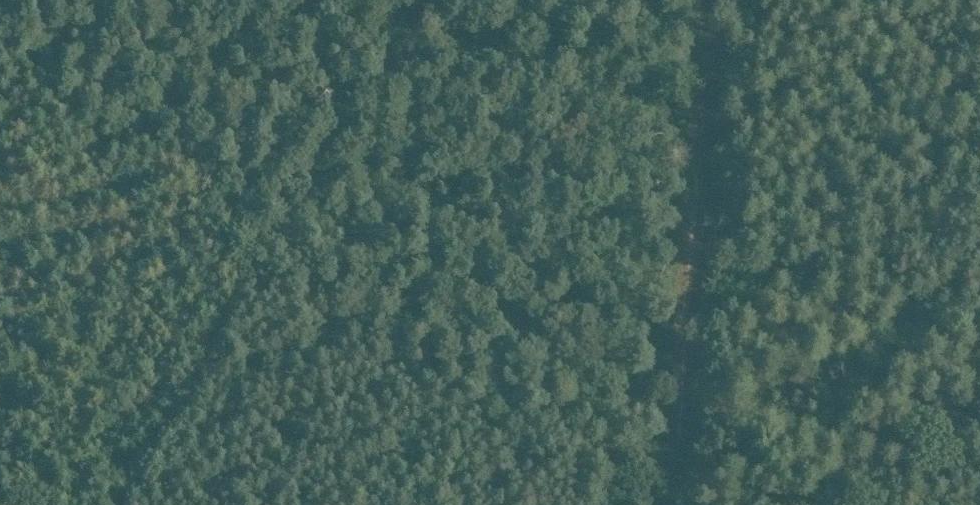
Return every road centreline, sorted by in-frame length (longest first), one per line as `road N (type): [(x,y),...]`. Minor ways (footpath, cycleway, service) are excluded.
road 1 (track): [(707,0),(670,504)]

